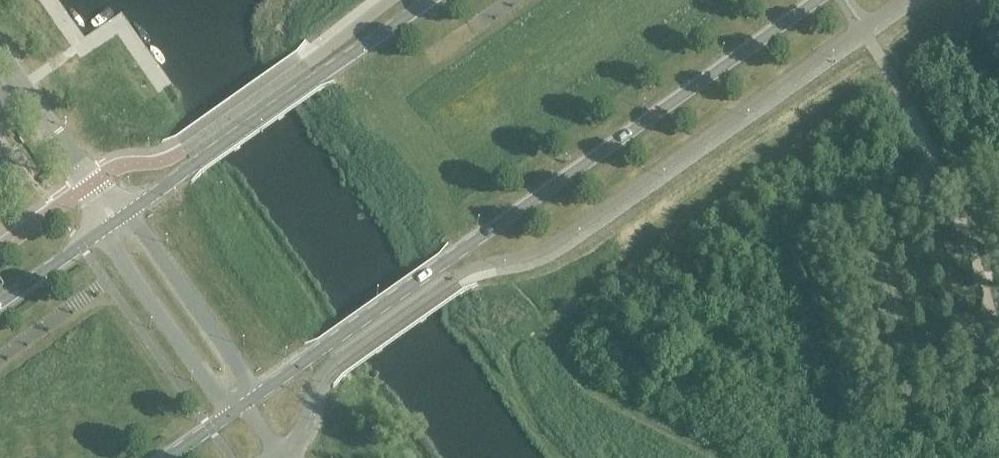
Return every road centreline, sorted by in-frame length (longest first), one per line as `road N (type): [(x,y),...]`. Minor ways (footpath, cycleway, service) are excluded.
road 1 (secondary): [(257,392),(813,0)]
road 2 (secondary): [(428,0),(131,211)]
road 3 (unclassified): [(257,392),(131,211)]
road 4 (unclassified): [(102,232),(228,412)]
road 5 (unclassified): [(86,176),(0,54)]
road 6 (secondary): [(102,232),(0,305)]

